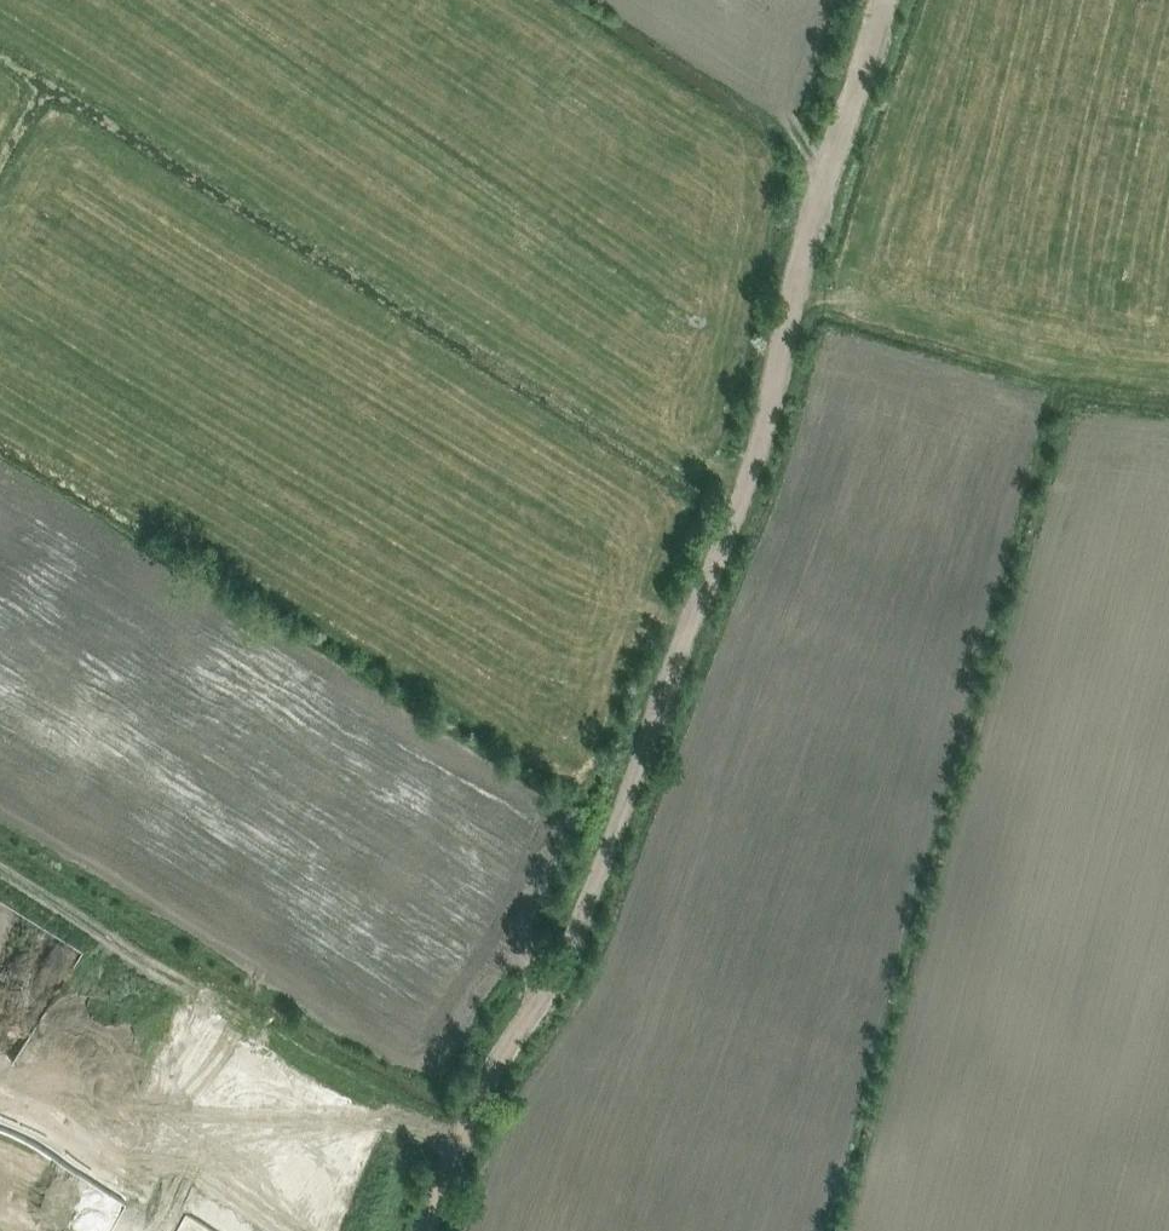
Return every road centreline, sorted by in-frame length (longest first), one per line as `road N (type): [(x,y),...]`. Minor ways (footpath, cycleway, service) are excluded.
road 1 (track): [(445,1230),(477,1136),(620,837),(882,0)]

